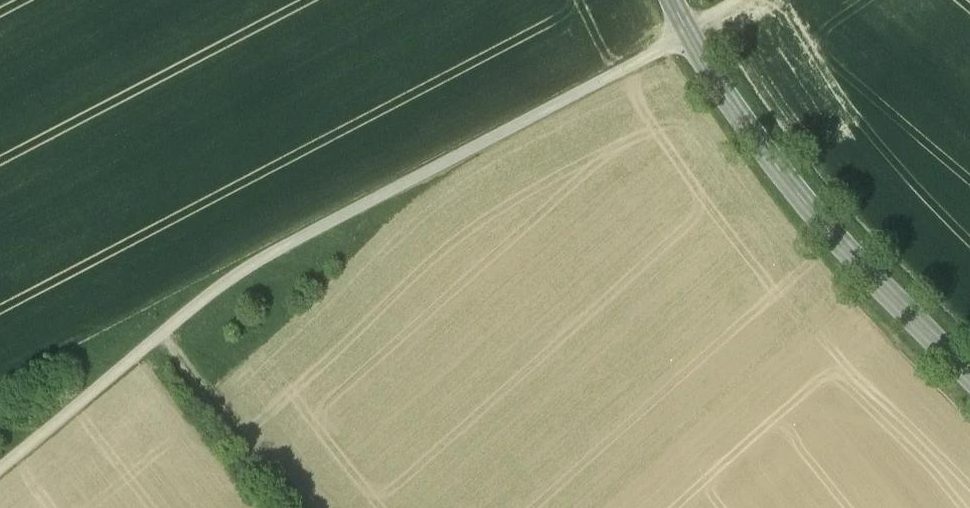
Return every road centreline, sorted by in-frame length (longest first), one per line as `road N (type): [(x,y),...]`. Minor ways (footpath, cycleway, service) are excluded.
road 1 (track): [(685,33),(276,252),(161,334)]
road 2 (tertiary): [(670,0),(752,139),(810,213),(969,378)]
road 3 (track): [(161,334),(301,507)]
road 4 (track): [(161,334),(0,468)]

